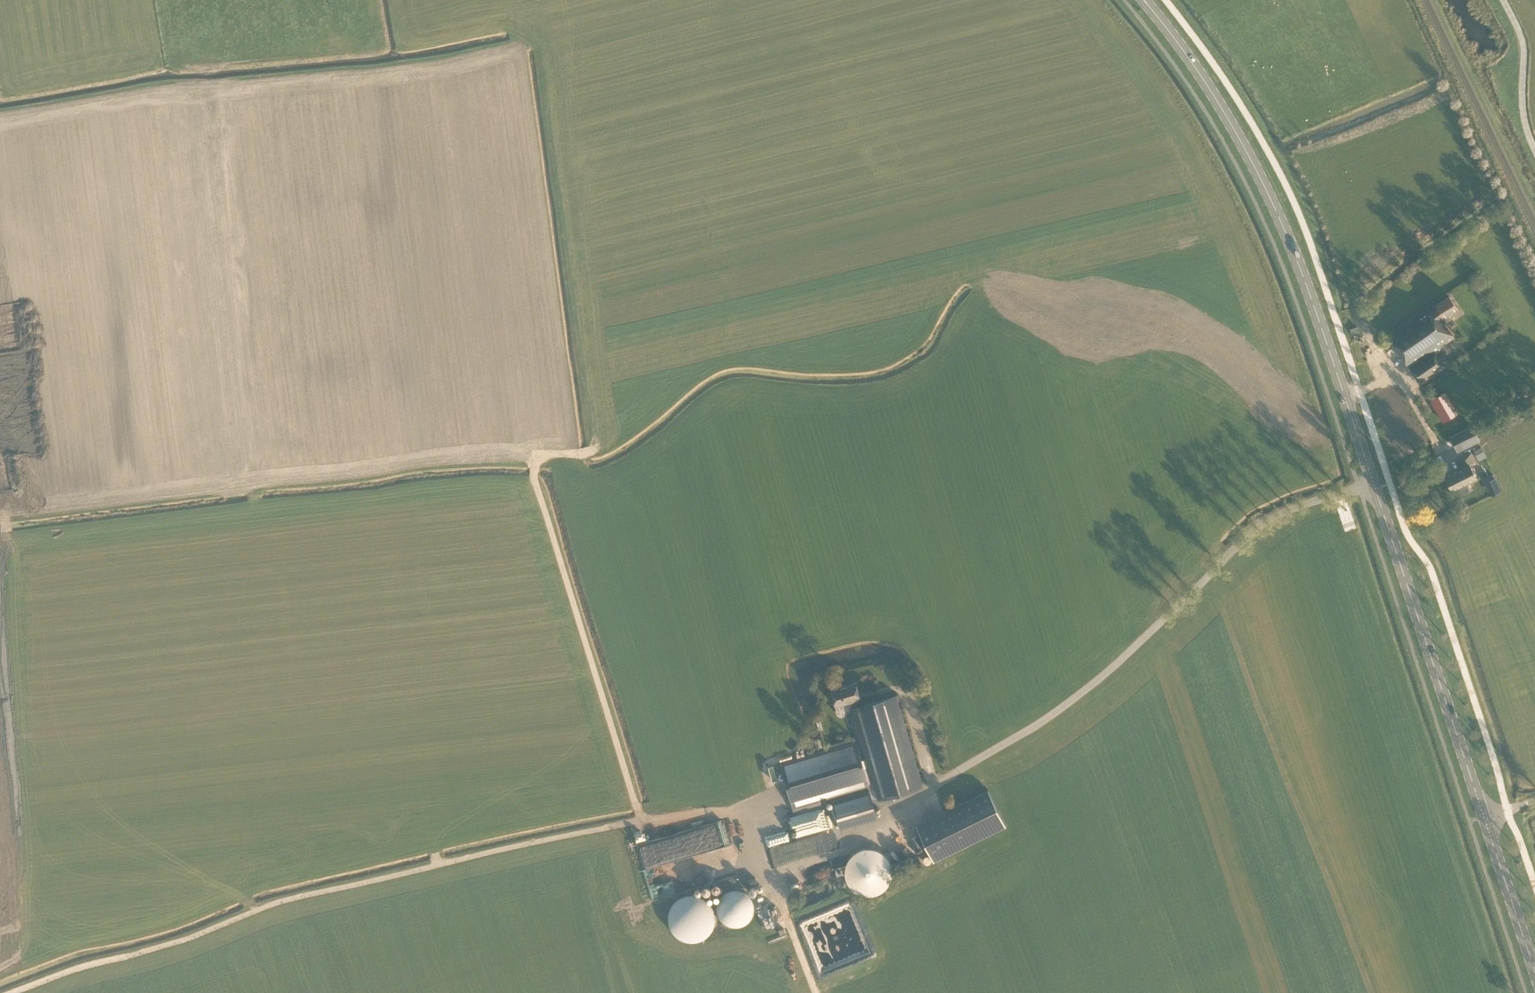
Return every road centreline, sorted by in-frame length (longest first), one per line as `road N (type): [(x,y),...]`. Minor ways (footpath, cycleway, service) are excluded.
road 1 (primary): [(1484,816),(1321,327),(1266,188),(1236,128),(1144,0)]
road 2 (primary): [(1534,969),(1484,816)]
road 3 (unclassified): [(1503,0),(1521,35),(1523,113),(1534,150)]

